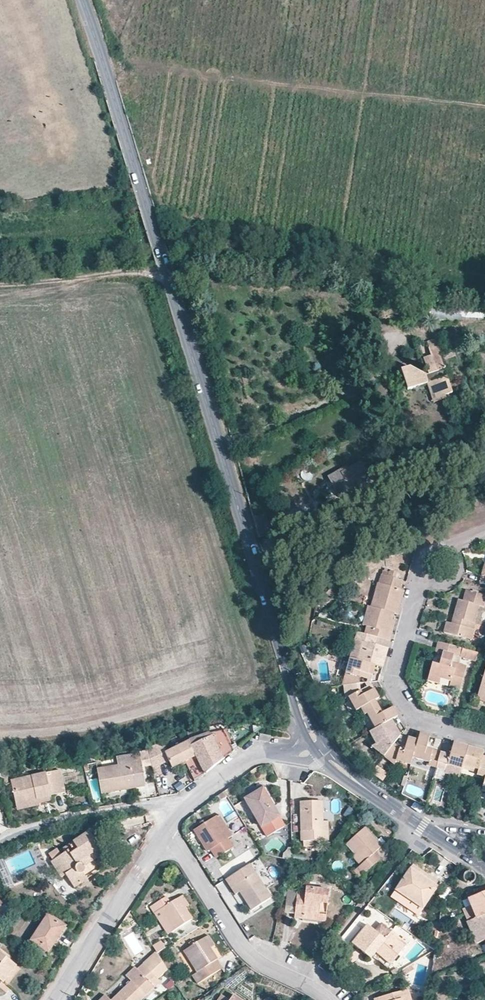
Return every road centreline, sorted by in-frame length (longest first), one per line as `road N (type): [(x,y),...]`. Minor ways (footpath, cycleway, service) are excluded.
road 1 (tertiary): [(135,169),(294,695),(323,746)]
road 2 (residential): [(484,534),(427,558),(392,680),(413,718),(484,740)]
road 3 (residential): [(166,827),(242,948),(327,999)]
road 4 (residential): [(58,999),(166,827)]
road 5 (residential): [(0,843),(69,819),(166,803),(178,810)]
road 6 (tertiary): [(135,169),(81,0)]
road 7 (residential): [(178,810),(249,756),(305,756),(323,746)]
road 8 (tertiary): [(323,746),(366,790),(436,836)]

